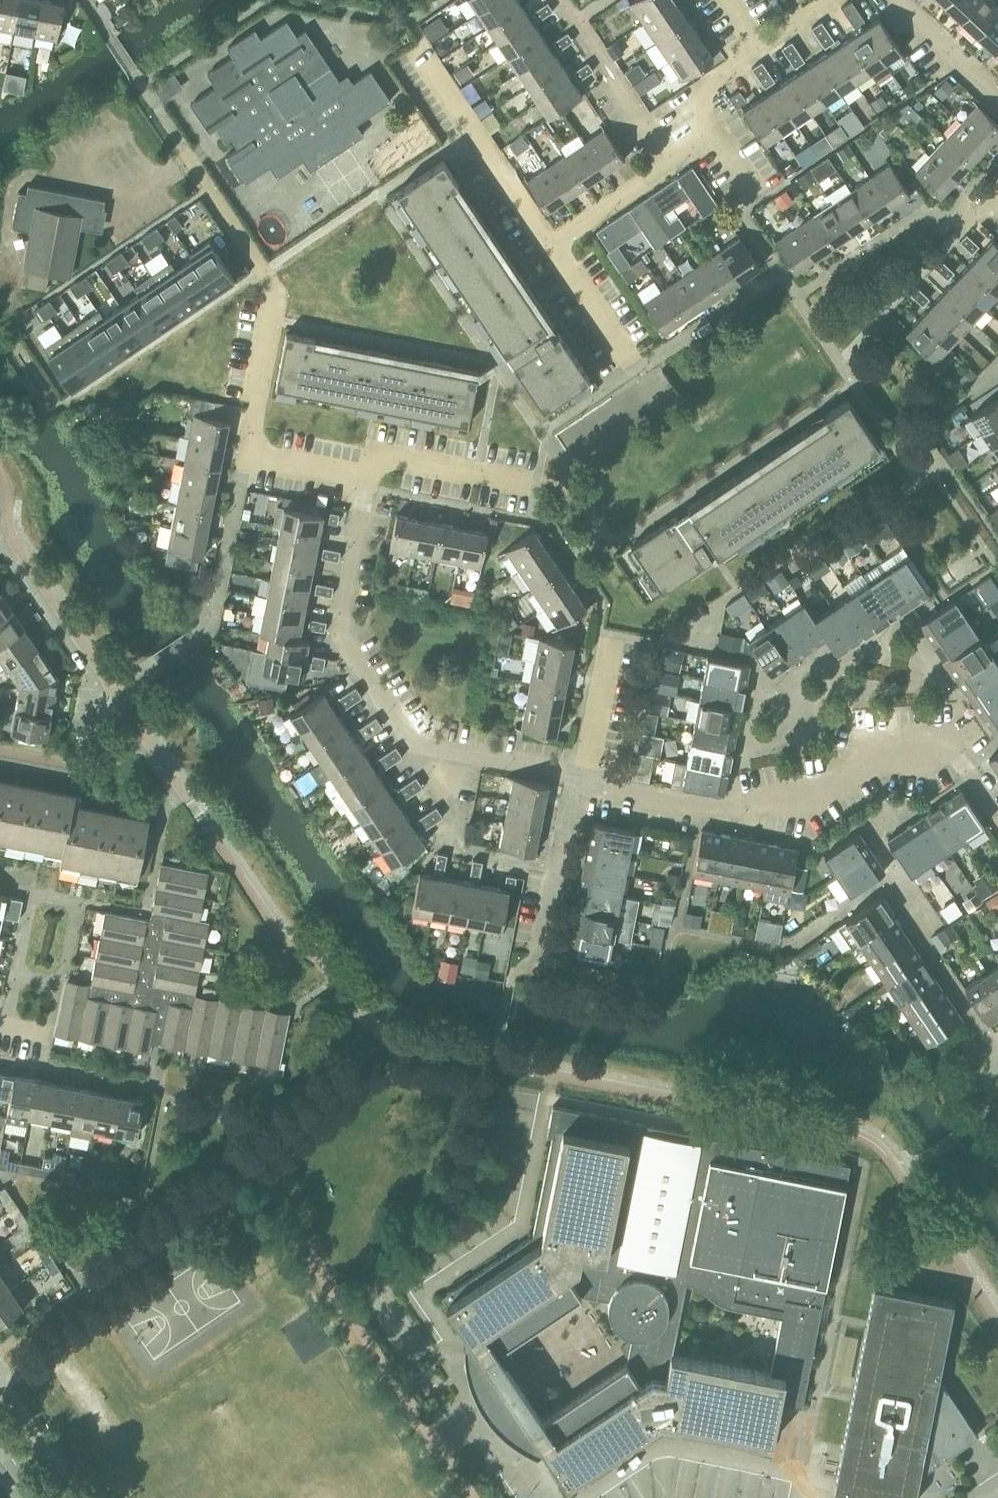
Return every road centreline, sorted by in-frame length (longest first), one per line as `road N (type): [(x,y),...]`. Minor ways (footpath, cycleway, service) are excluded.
road 1 (residential): [(997,815),(965,767),(930,750),(880,752),(837,783),(710,813),(578,781)]
road 2 (residential): [(185,148),(278,294),(246,457),(369,481)]
road 3 (residential): [(410,740),(338,630),(369,481)]
road 4 (residential): [(673,166),(717,137),(700,96),(832,0)]
road 5 (residential): [(424,50),(554,246)]
road 6 (residential): [(410,740),(458,822),(463,847),(561,868)]
road 7 (residential): [(673,166),(564,0)]
road 8 (residential): [(369,481),(374,454),(524,482)]
road 9 (residential): [(578,781),(410,740)]
road 10 (residential): [(997,101),(892,0)]
road 11 (residential): [(554,246),(673,166)]
road 12 (residential): [(554,246),(630,361)]

